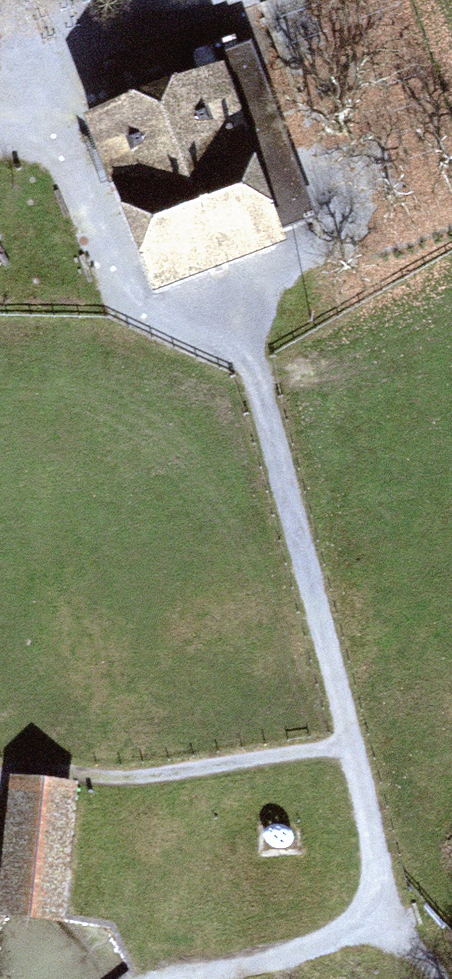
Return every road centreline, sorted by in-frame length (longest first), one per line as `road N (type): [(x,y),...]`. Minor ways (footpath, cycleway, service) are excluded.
road 1 (track): [(252,343),(392,907),(441,978)]
road 2 (track): [(231,0),(37,59),(129,303),(252,343)]
road 3 (track): [(0,778),(12,769),(114,778),(351,745)]
road 4 (track): [(392,907),(338,948),(240,978)]

